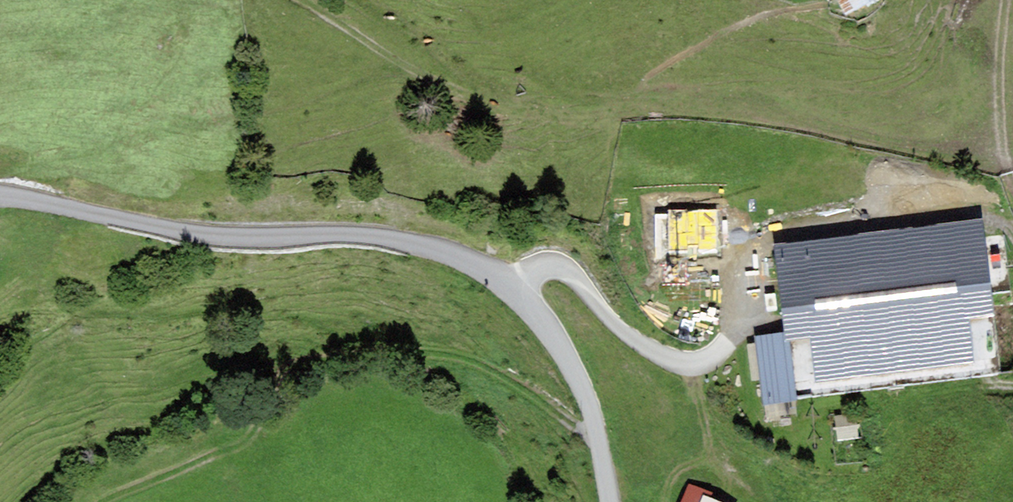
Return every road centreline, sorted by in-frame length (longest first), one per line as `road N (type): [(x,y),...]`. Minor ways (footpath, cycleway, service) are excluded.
road 1 (track): [(608,501),(575,365),(554,322),(514,282),(409,242),(344,228),(177,231),(0,199)]
road 2 (track): [(1008,174),(748,121),(538,112),(469,98),(402,71),(290,0)]
road 3 (track): [(1008,174),(999,87),(1005,0)]

